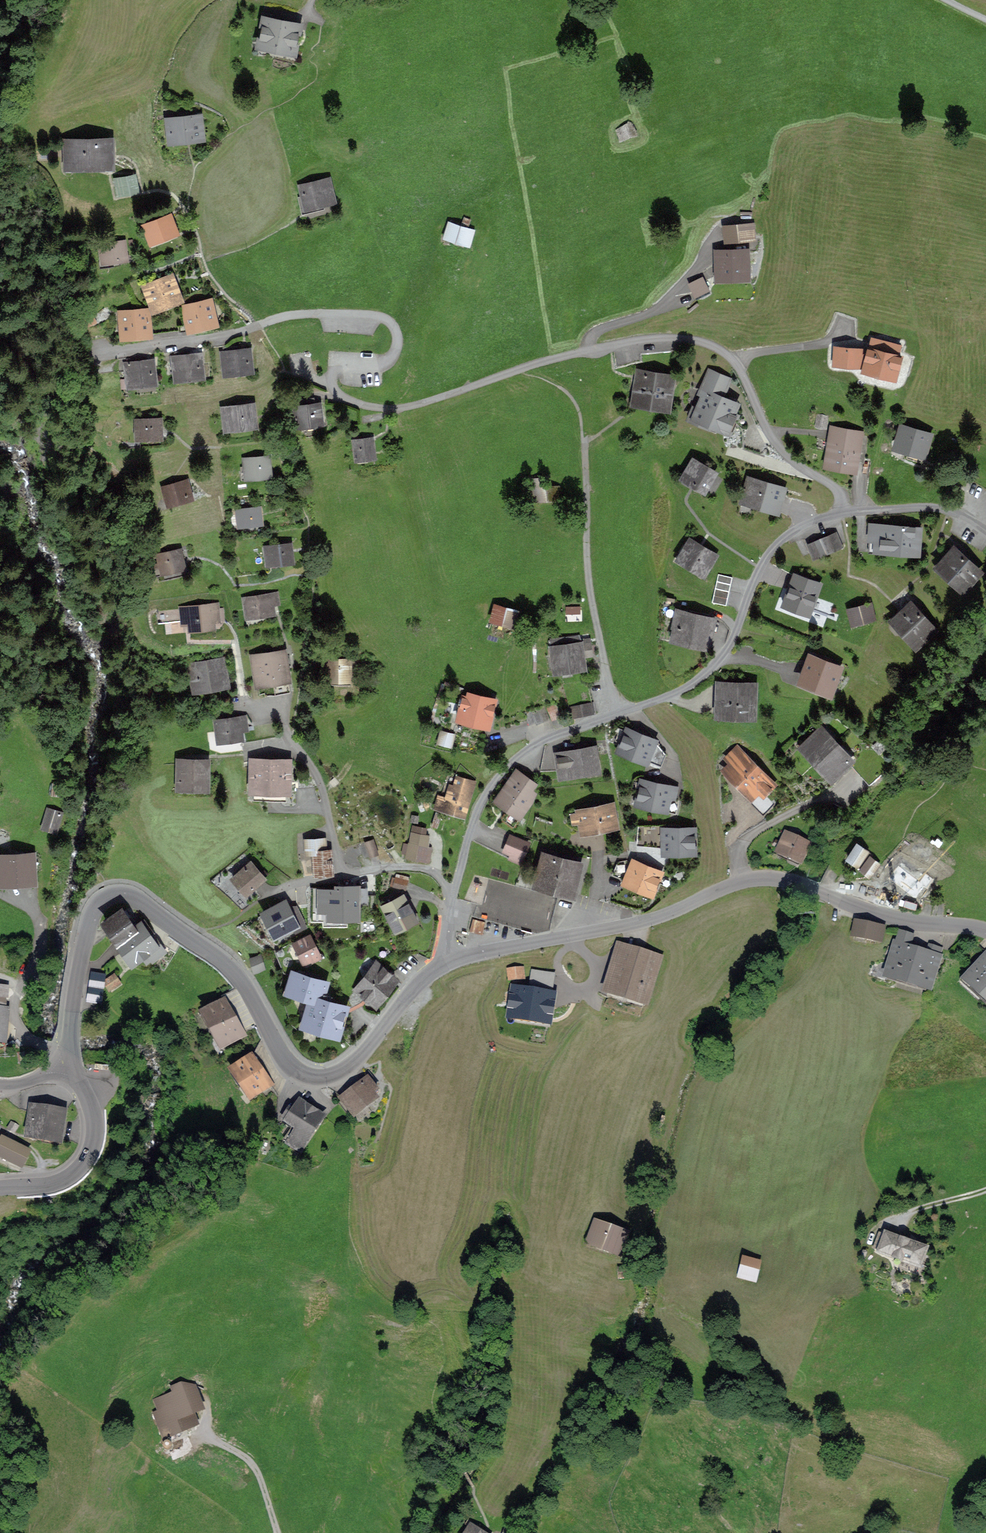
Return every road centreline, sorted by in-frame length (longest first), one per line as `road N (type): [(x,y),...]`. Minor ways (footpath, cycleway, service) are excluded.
road 1 (tertiary): [(449,961),(412,989),(349,1067),(306,1075),(288,1063),(220,958),(136,898),(108,895),(90,913),(79,958),(73,1068)]
road 2 (residential): [(342,396),(401,408),(633,340),(703,342),(737,364),(775,443),(836,488),(844,512)]
road 3 (residential): [(844,512),(798,527),(769,551),(736,632),(698,679),(519,756),(481,804),(452,898)]
road 4 (tertiary): [(985,929),(894,917),(765,877),(643,921),(449,961)]
road 5 (residential): [(342,396),(331,380),(339,363),(392,358),(398,339),(388,320),(300,315),(214,337),(95,352)]
road 6 (track): [(614,713),(590,590),(586,441)]
road 7 (tertiary): [(73,1068),(96,1122),(92,1152),(60,1181),(0,1187)]
road 8 (residential): [(985,528),(947,510),(844,512)]
road 9 (track): [(200,1431),(251,1463),(278,1532)]

